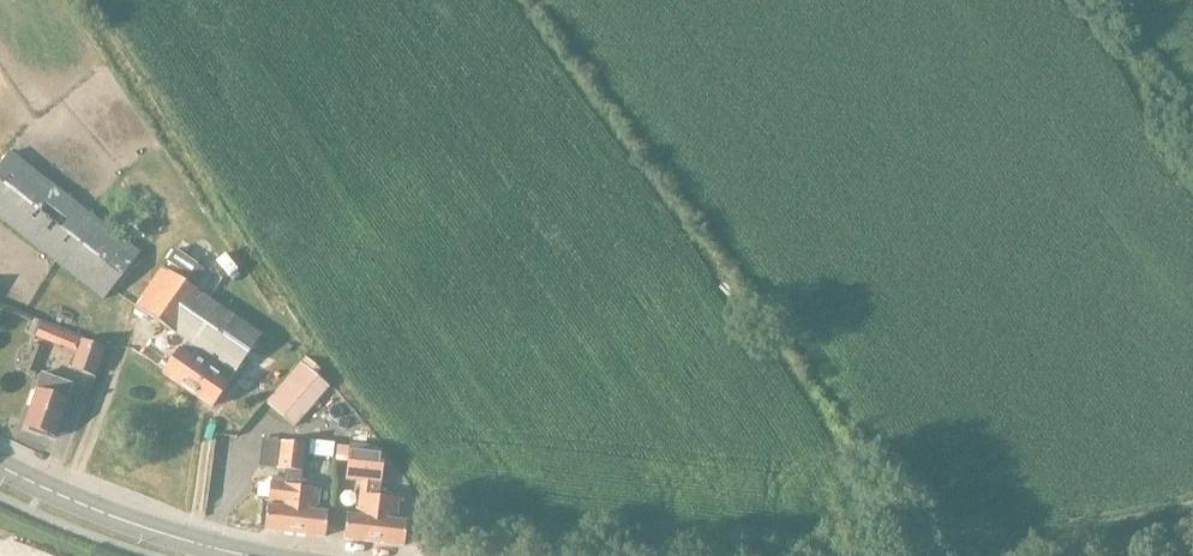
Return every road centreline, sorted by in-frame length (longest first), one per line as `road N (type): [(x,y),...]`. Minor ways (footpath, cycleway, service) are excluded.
road 1 (secondary): [(248,555),(124,522),(0,468)]

